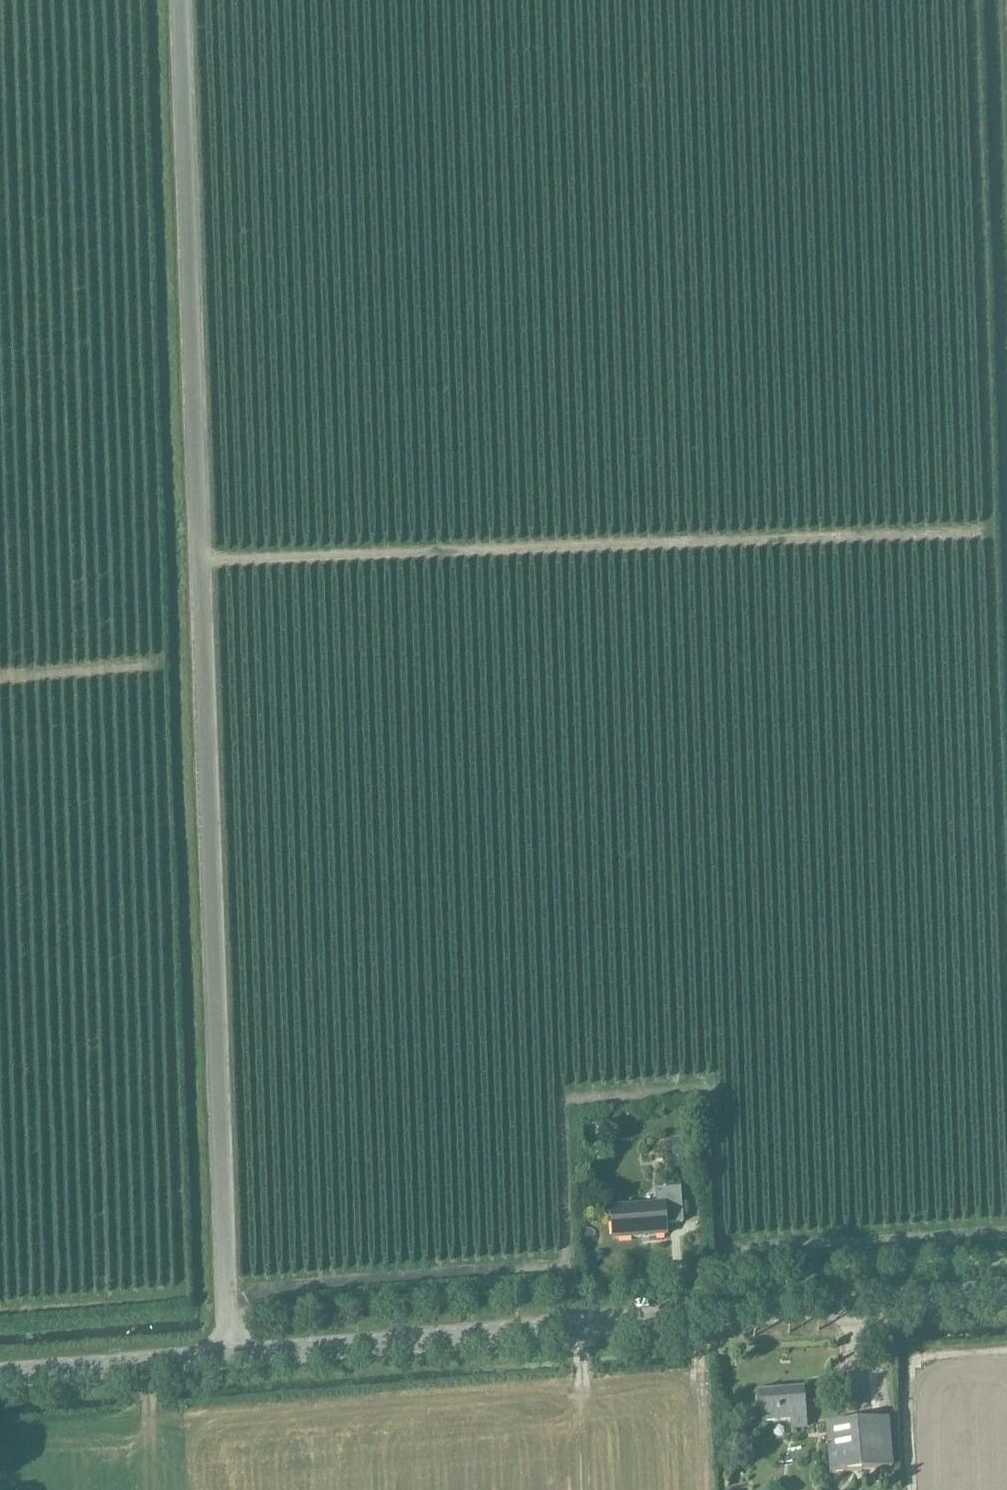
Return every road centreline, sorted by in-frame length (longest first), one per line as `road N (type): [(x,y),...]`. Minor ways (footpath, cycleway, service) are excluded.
road 1 (track): [(178,0),(232,1356)]
road 2 (tertiary): [(0,1377),(1006,1295)]

